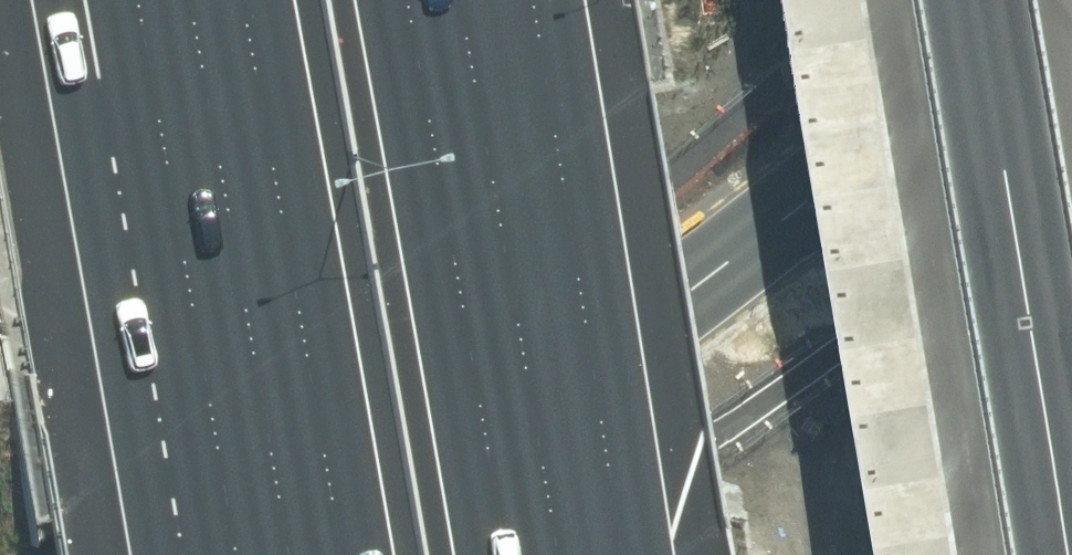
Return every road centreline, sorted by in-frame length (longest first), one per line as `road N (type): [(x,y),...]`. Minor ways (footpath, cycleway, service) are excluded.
road 1 (secondary): [(330,554),(886,129),(1039,0)]
road 2 (motorway): [(483,0),(583,554)]
road 3 (motorway): [(273,554),(180,0)]

